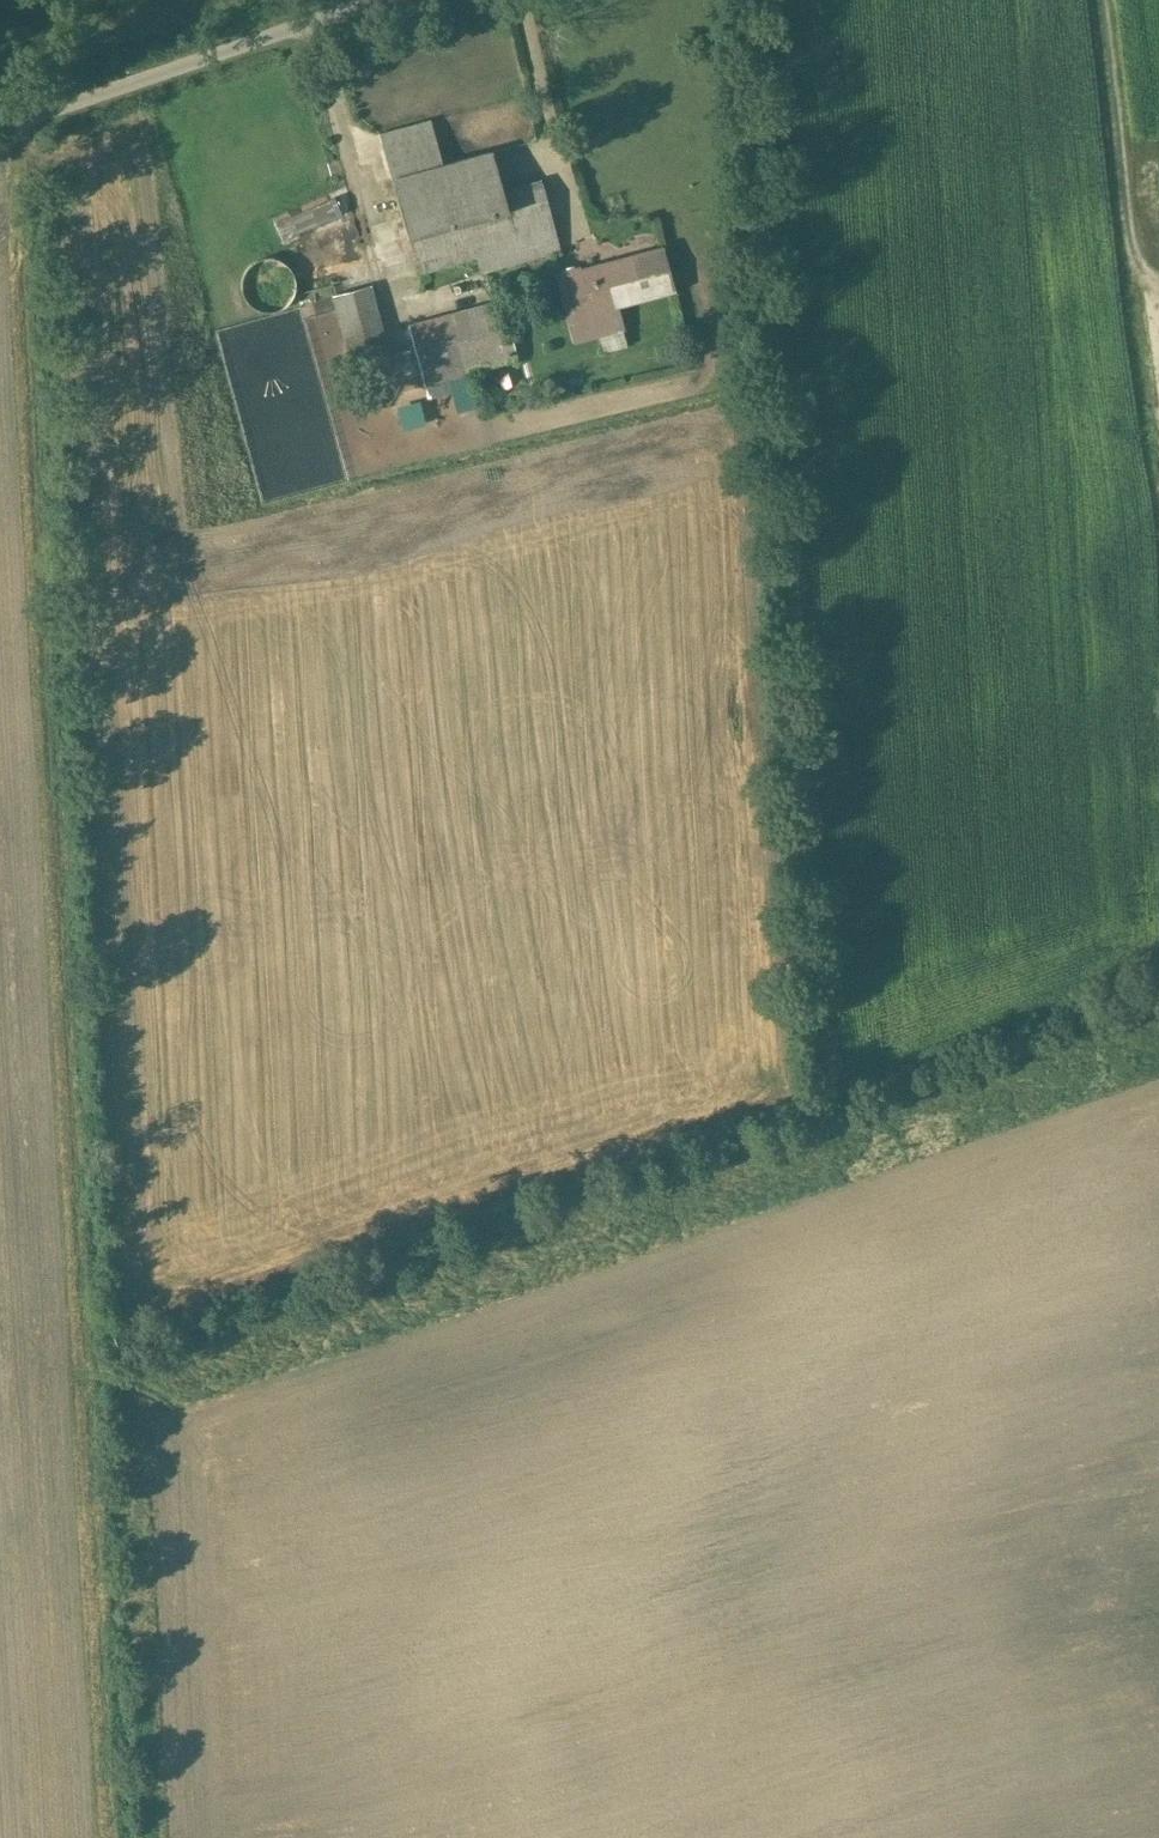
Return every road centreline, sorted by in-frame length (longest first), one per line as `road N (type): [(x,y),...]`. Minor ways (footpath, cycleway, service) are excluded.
road 1 (unclassified): [(0,131),(389,0)]
road 2 (track): [(1098,0),(1134,270),(1158,284)]

